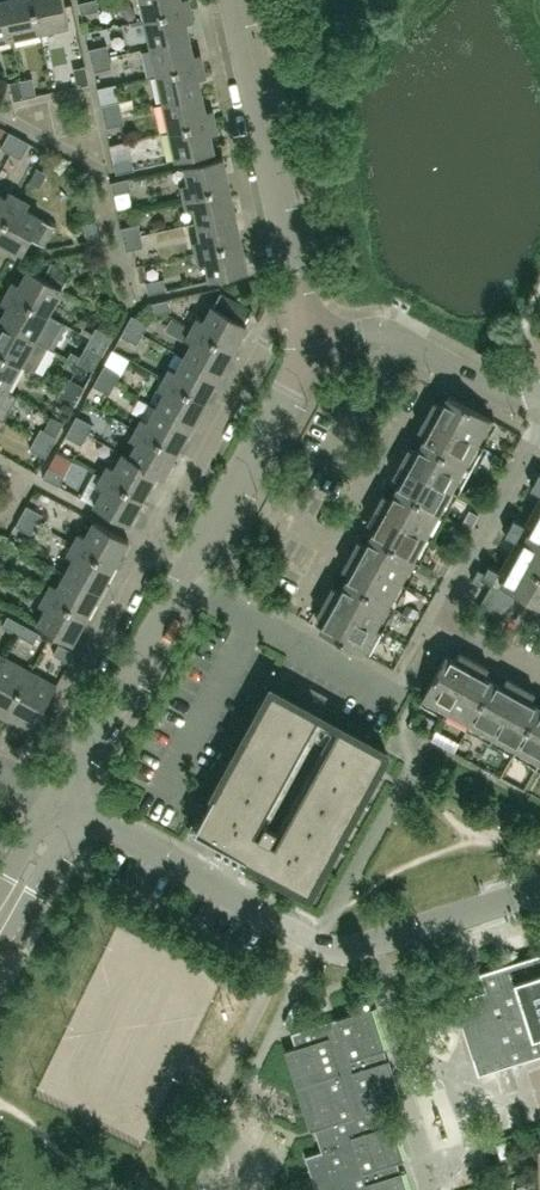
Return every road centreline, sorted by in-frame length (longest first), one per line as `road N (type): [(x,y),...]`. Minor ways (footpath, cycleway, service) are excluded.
road 1 (residential): [(299,302),(277,319),(64,713),(83,760)]
road 2 (tertiary): [(539,887),(349,949),(327,947),(64,802)]
road 3 (residential): [(83,760),(309,343)]
road 4 (residential): [(539,677),(436,621),(538,432),(533,393)]
road 5 (residential): [(299,302),(233,0)]
road 6 (residential): [(533,393),(496,391),(382,330),(309,343)]
road 7 (tertiary): [(0,943),(49,854),(64,802)]

